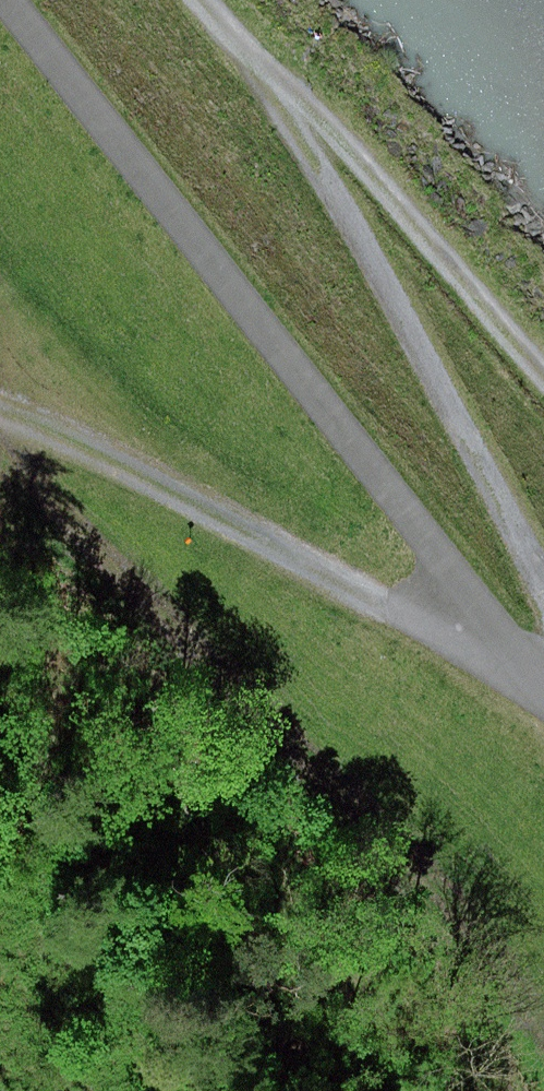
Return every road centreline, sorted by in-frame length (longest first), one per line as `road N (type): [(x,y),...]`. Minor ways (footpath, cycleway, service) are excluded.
road 1 (track): [(9,0),(543,688)]
road 2 (track): [(206,0),(543,583)]
road 3 (track): [(0,402),(230,523),(508,643)]
road 4 (track): [(543,379),(316,111)]
road 5 (track): [(316,111),(227,29)]

